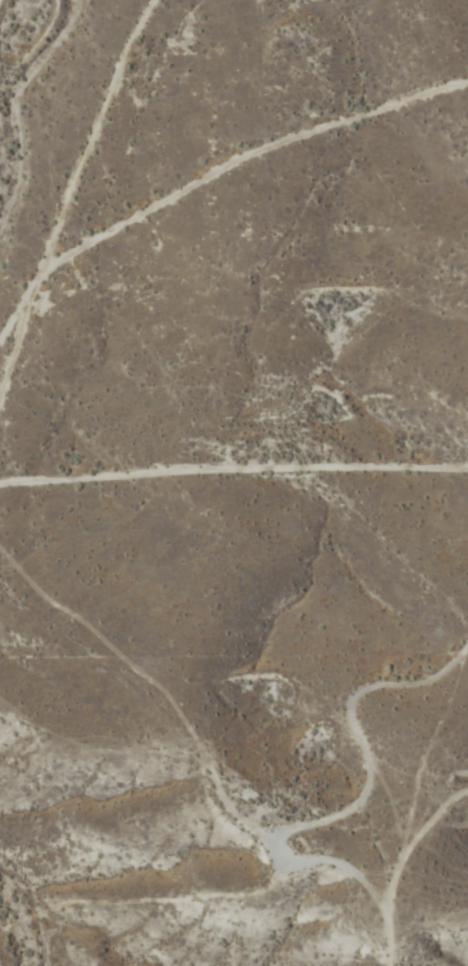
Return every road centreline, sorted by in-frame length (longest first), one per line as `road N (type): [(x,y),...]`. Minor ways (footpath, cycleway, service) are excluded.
road 1 (residential): [(467,490),(168,501),(0,527)]
road 2 (residential): [(381,965),(386,913),(467,690)]

